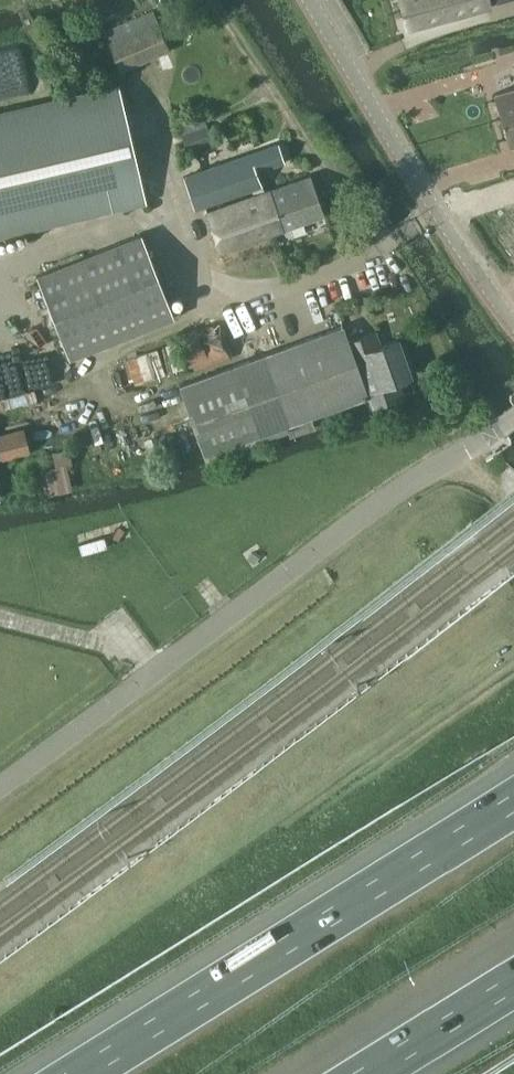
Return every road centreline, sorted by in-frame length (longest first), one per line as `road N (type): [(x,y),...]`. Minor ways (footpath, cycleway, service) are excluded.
road 1 (unclassified): [(513,417),(0,791)]
road 2 (motorway): [(513,801),(69,1073)]
road 3 (tertiary): [(513,315),(433,214),(302,0)]
road 4 (motorway): [(370,1073),(513,985)]

